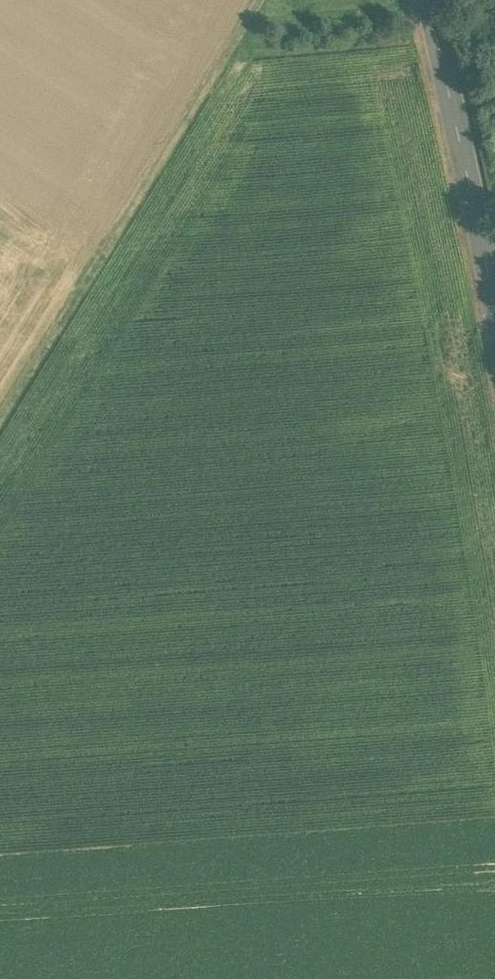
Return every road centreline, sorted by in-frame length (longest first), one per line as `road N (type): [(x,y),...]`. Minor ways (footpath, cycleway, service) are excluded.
road 1 (track): [(261,0),(0,422)]
road 2 (tertiary): [(494,302),(429,0)]

